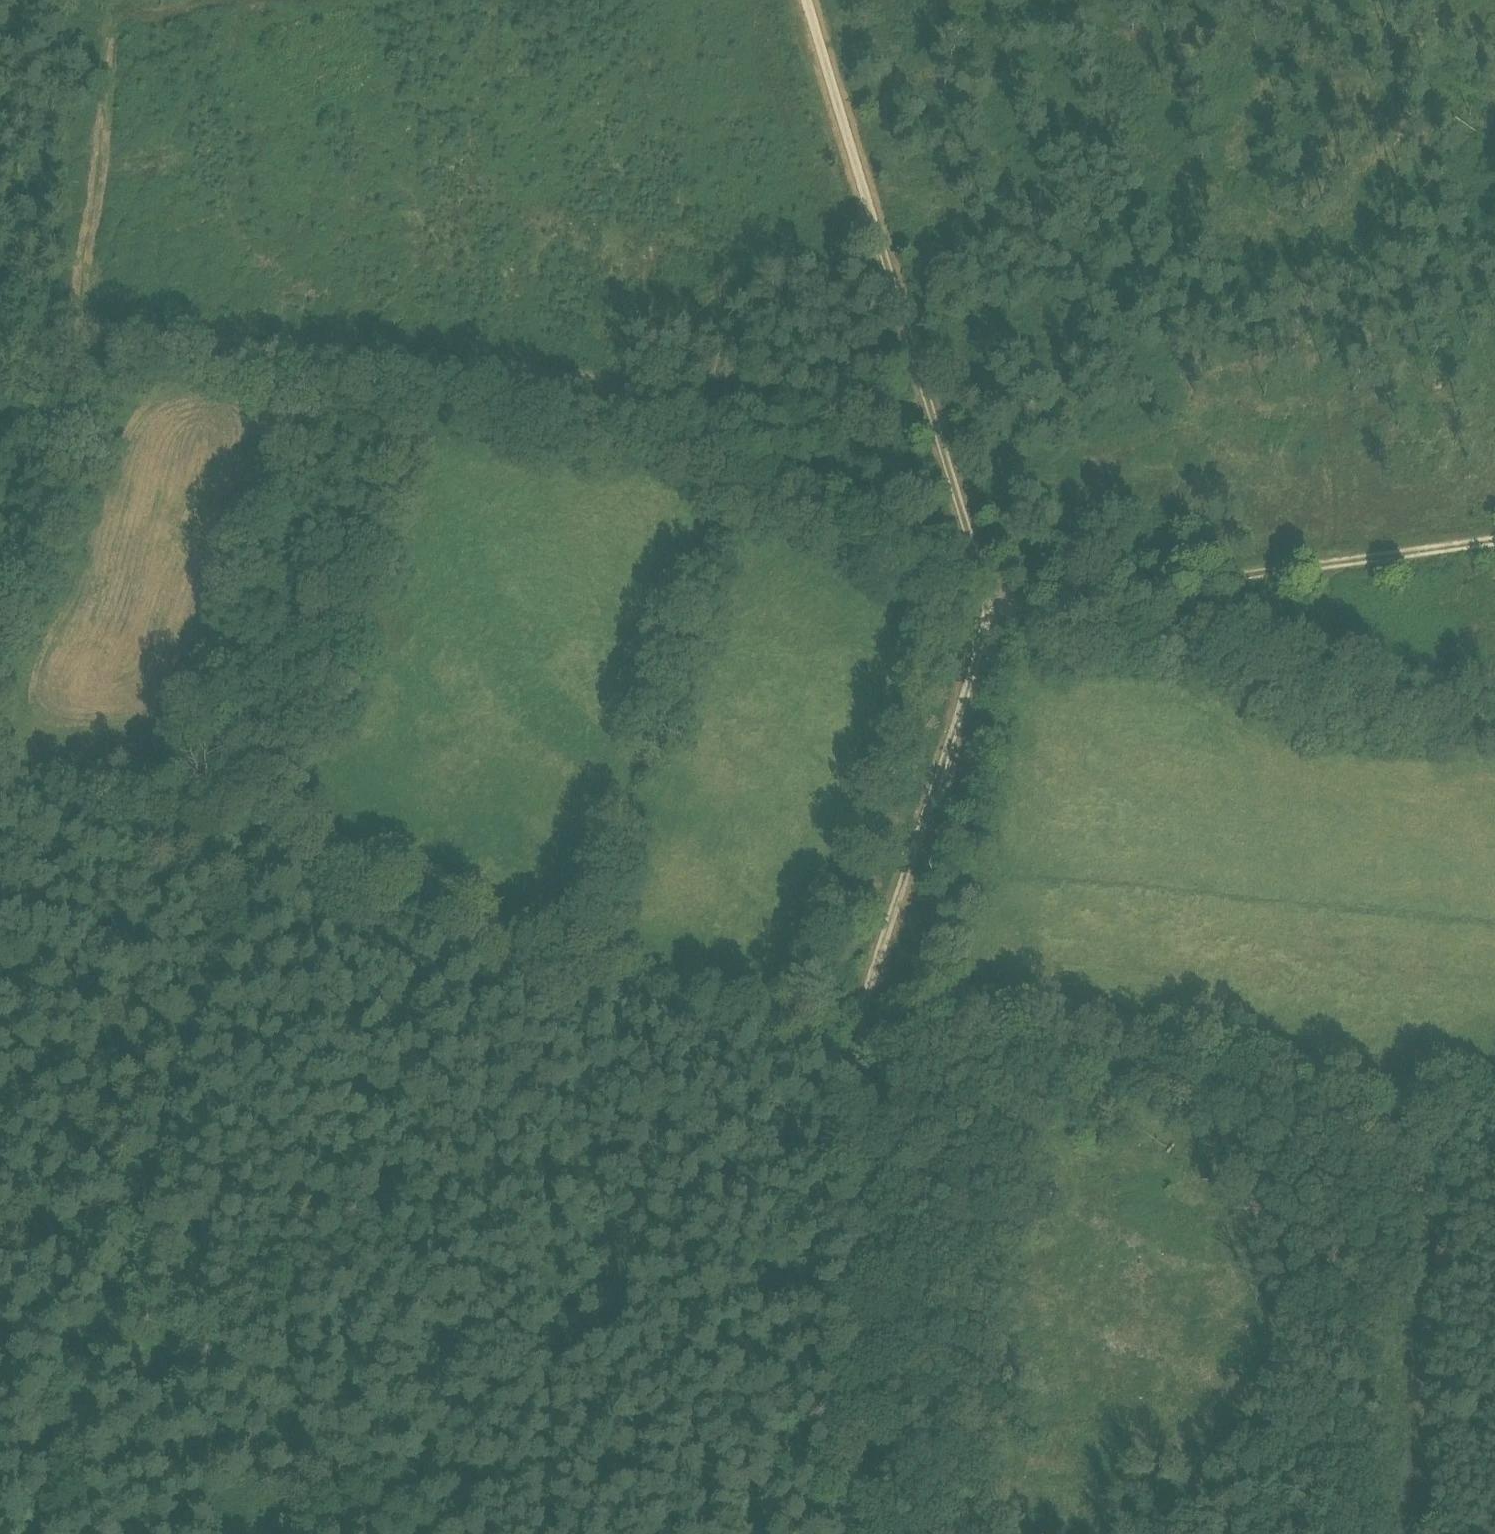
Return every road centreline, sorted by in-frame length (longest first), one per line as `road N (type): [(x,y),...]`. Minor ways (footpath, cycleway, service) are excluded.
road 1 (track): [(849,1533),(882,925),(990,579),(806,0)]
road 2 (track): [(256,883),(40,1533)]

